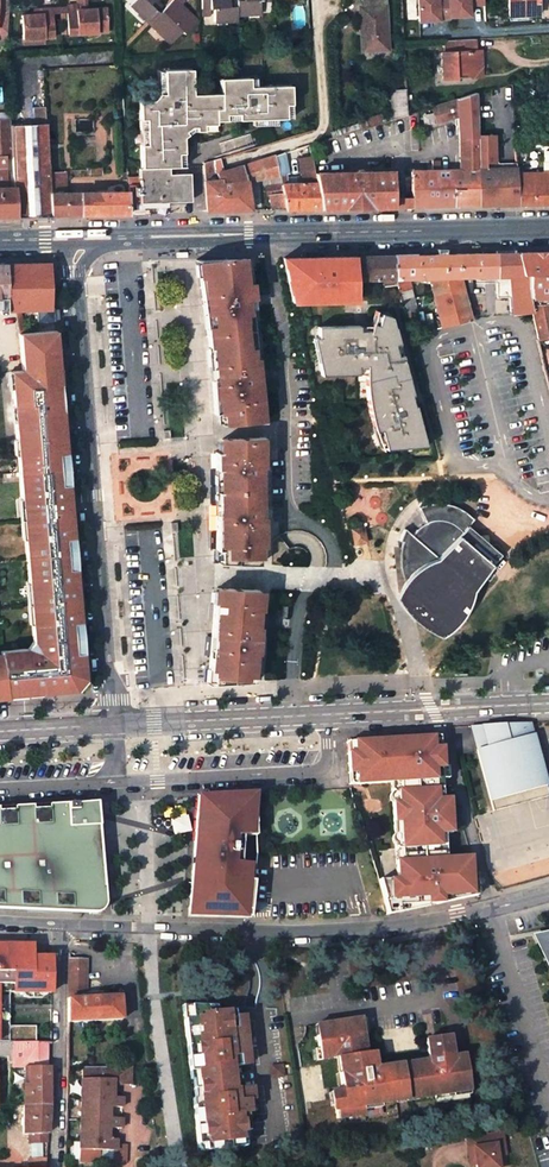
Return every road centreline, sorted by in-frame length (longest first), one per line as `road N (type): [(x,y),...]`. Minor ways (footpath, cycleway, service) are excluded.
road 1 (residential): [(61,930),(395,927),(548,894)]
road 2 (residential): [(73,273),(110,728)]
road 3 (secondary): [(548,233),(98,242)]
road 4 (residential): [(0,798),(326,781),(327,717)]
road 5 (residential): [(282,372),(290,523),(321,533),(334,552),(334,568),(295,621),(291,719)]
road 6 (residential): [(54,1166),(61,930)]
road 7 (residential): [(327,717),(548,705)]
road 8 (residential): [(110,728),(291,719)]

